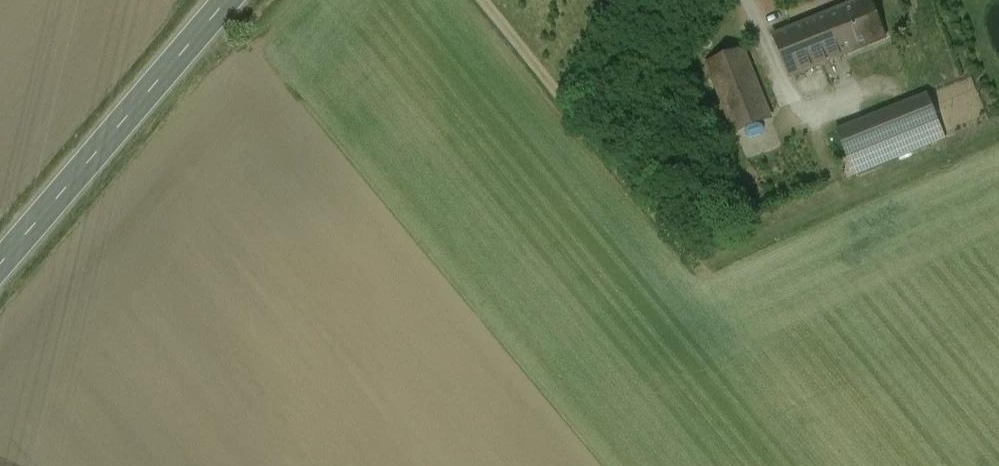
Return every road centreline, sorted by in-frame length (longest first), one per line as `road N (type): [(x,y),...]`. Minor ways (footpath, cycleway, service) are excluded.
road 1 (secondary): [(226,0),(0,263)]

